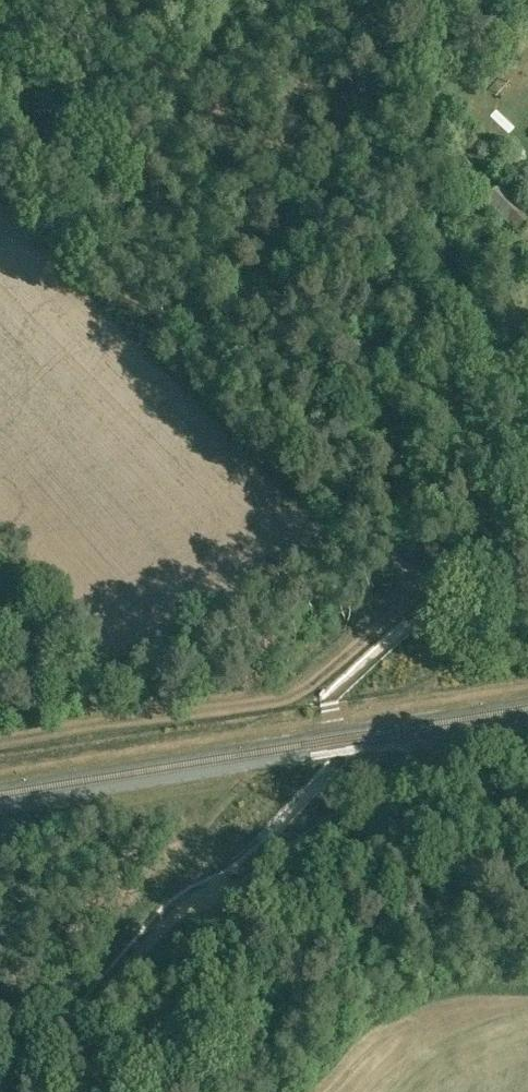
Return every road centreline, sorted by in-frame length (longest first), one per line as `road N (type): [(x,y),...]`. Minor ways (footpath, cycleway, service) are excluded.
road 1 (track): [(0,746),(279,704),(440,572),(486,559)]
road 2 (track): [(476,0),(444,187),(444,274),(458,367),(527,506)]
road 3 (track): [(491,441),(421,453),(334,526),(120,643)]
road 4 (track): [(16,1091),(128,968),(217,880),(240,867)]
road 5 (track): [(242,859),(275,852),(397,777),(527,752)]
road 6 (track): [(120,643),(88,625),(0,520)]
road 7 (track): [(407,626),(527,526)]

